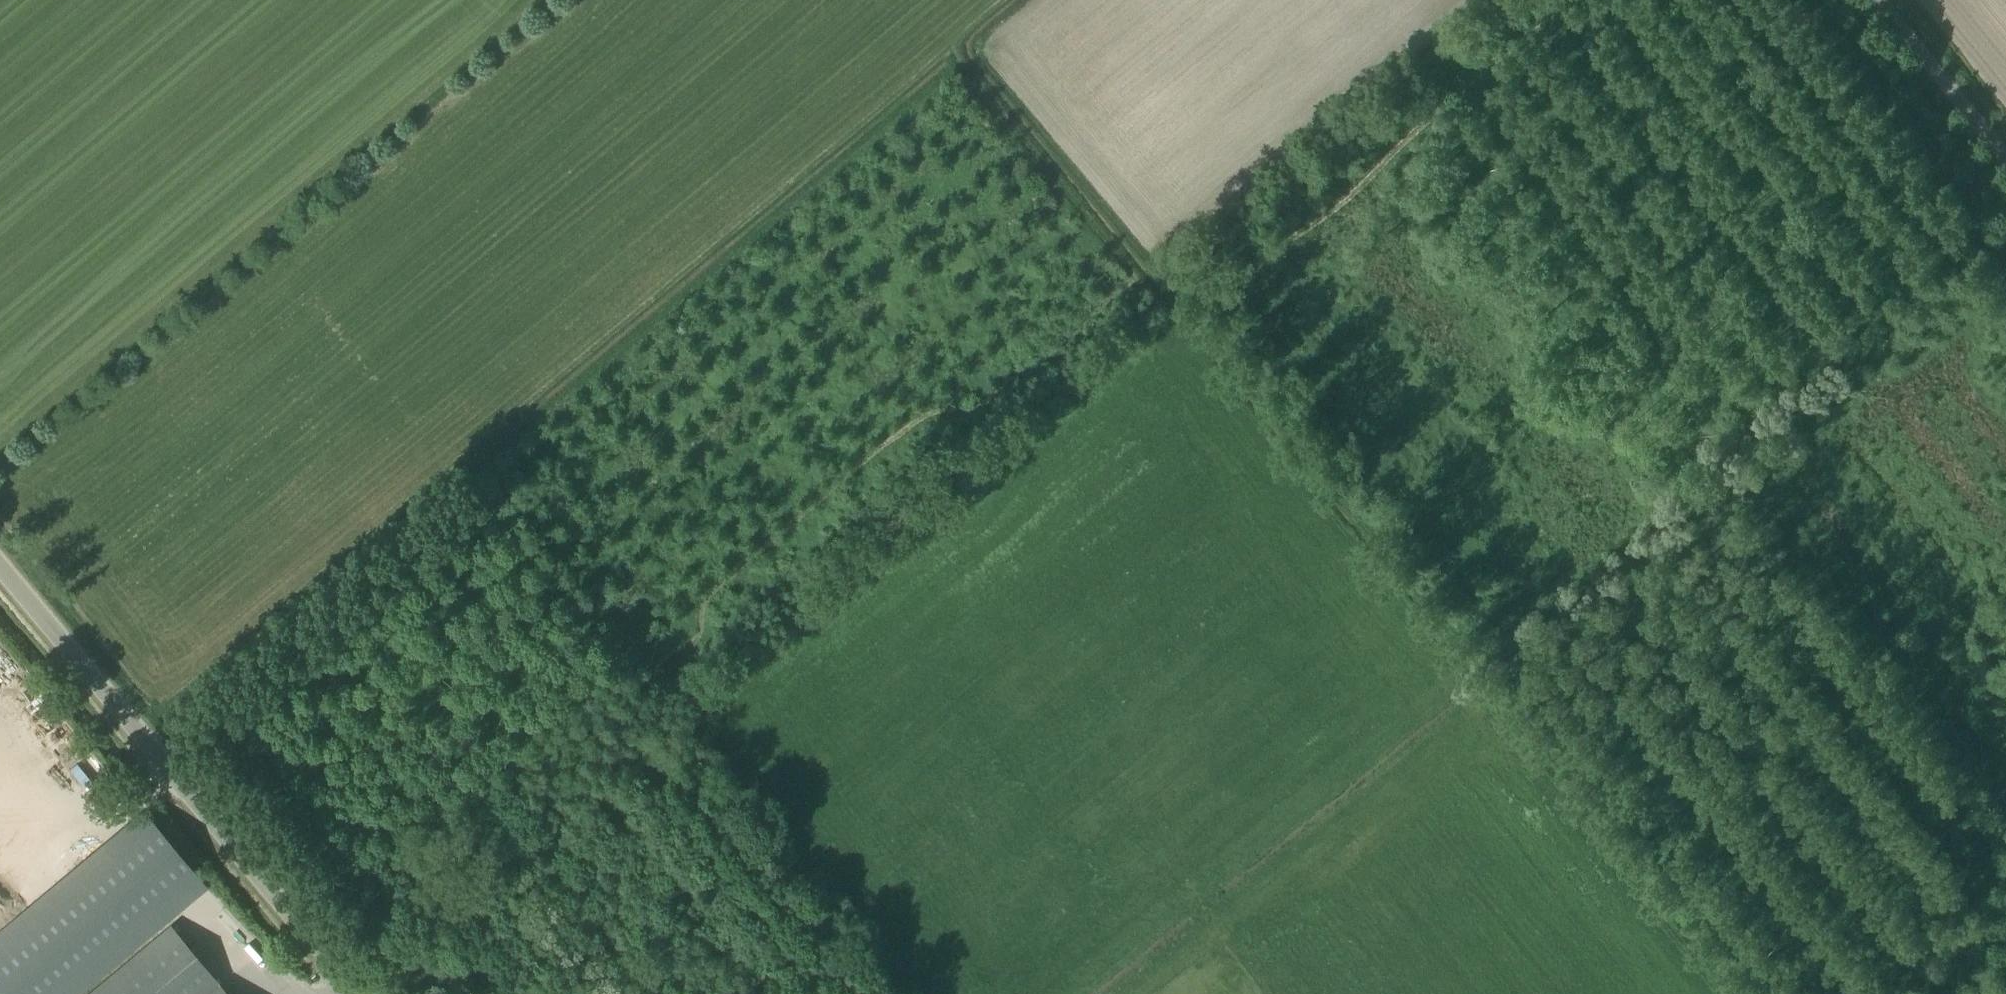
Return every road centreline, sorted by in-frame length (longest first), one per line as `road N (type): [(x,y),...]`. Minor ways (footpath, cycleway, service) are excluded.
road 1 (unclassified): [(362,993),(0,557)]
road 2 (unclassified): [(2005,167),(1871,0)]

